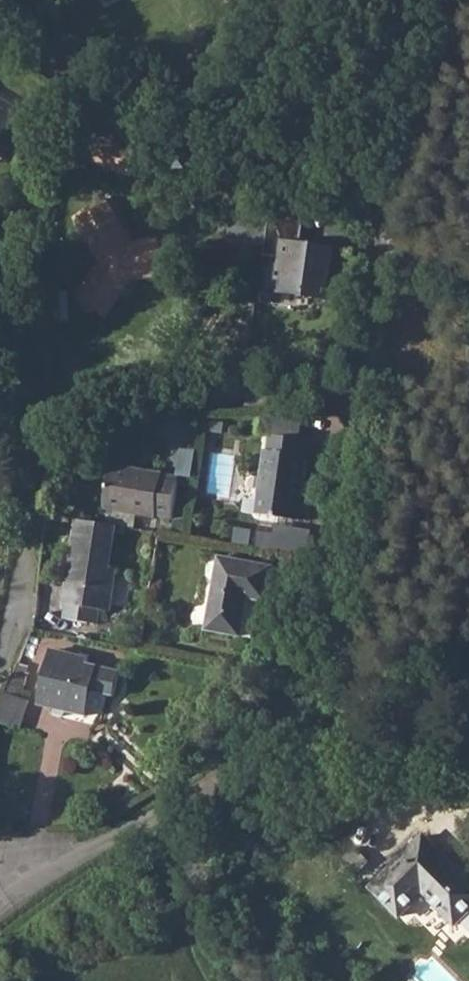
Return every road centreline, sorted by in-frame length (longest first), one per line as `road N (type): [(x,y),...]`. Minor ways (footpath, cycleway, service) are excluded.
road 1 (residential): [(221,779),(271,734),(311,678),(342,613),(366,543),(399,267)]
road 2 (residential): [(399,267),(400,207),(354,178),(122,96),(0,18)]
road 3 (residential): [(468,677),(221,779)]
road 4 (residential): [(0,888),(221,779)]
road 5 (unclassified): [(399,267),(468,44)]

